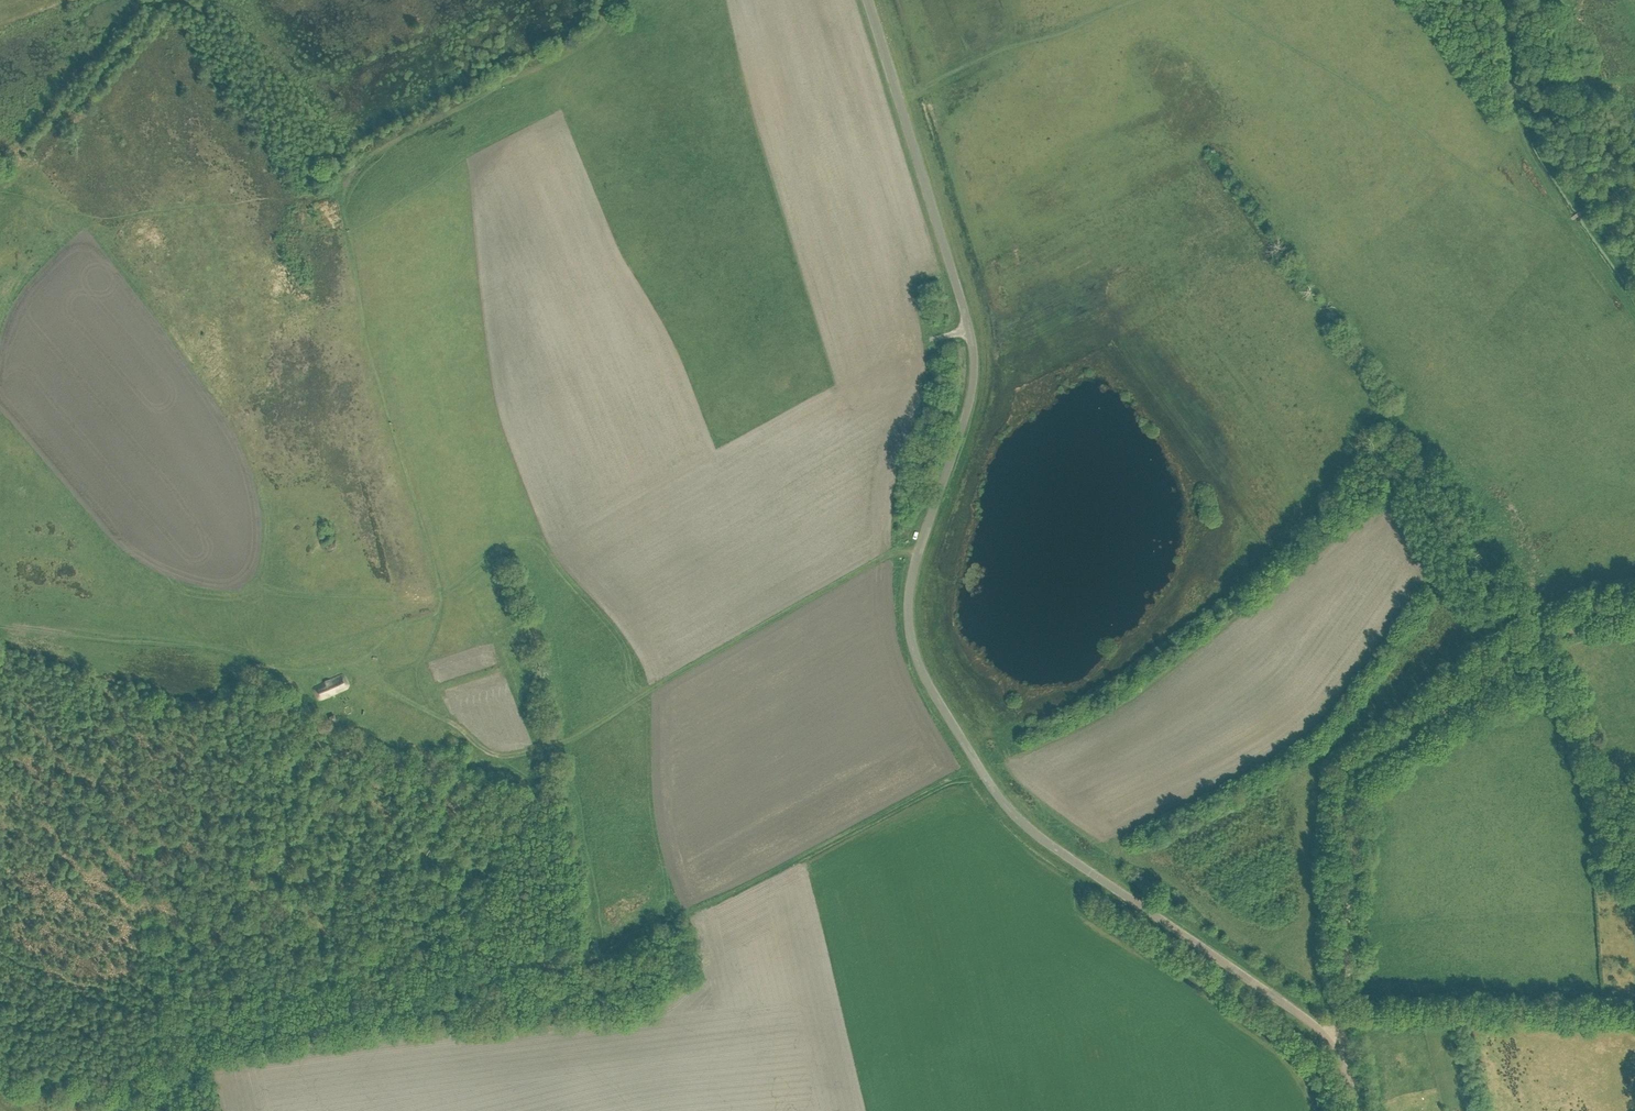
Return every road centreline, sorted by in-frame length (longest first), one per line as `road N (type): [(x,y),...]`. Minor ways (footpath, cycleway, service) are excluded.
road 1 (unclassified): [(1358,1110),(1343,1061),(1322,1031),(1054,846),(998,796),(918,661),(909,627),(918,551),(973,387),(974,351),(869,0)]
road 2 (track): [(1634,613),(1529,647),(1376,763),(1356,789),(1347,1005)]
road 3 (track): [(1634,157),(1545,36),(1537,1)]

